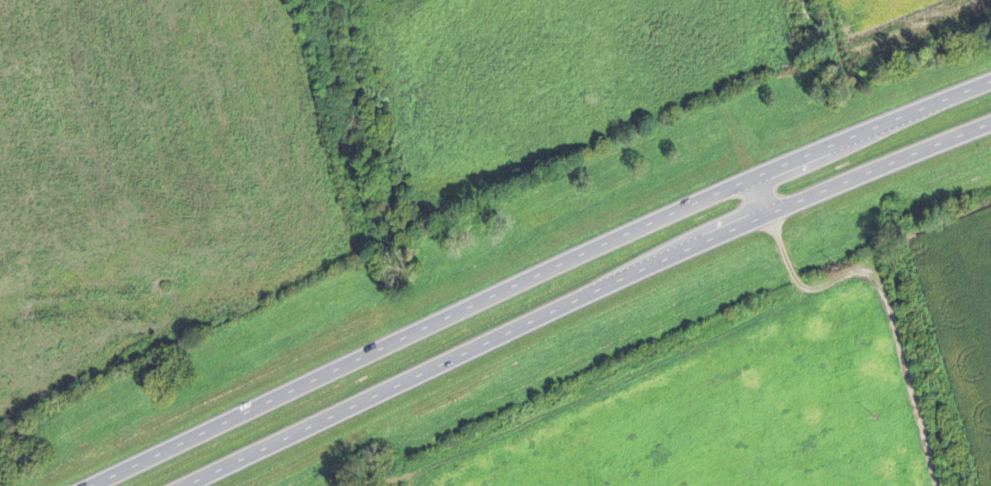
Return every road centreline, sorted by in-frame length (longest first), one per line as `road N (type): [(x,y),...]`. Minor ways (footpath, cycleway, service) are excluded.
road 1 (trunk): [(990,84),(753,176),(94,485)]
road 2 (trunk): [(179,485),(768,214),(990,123)]

